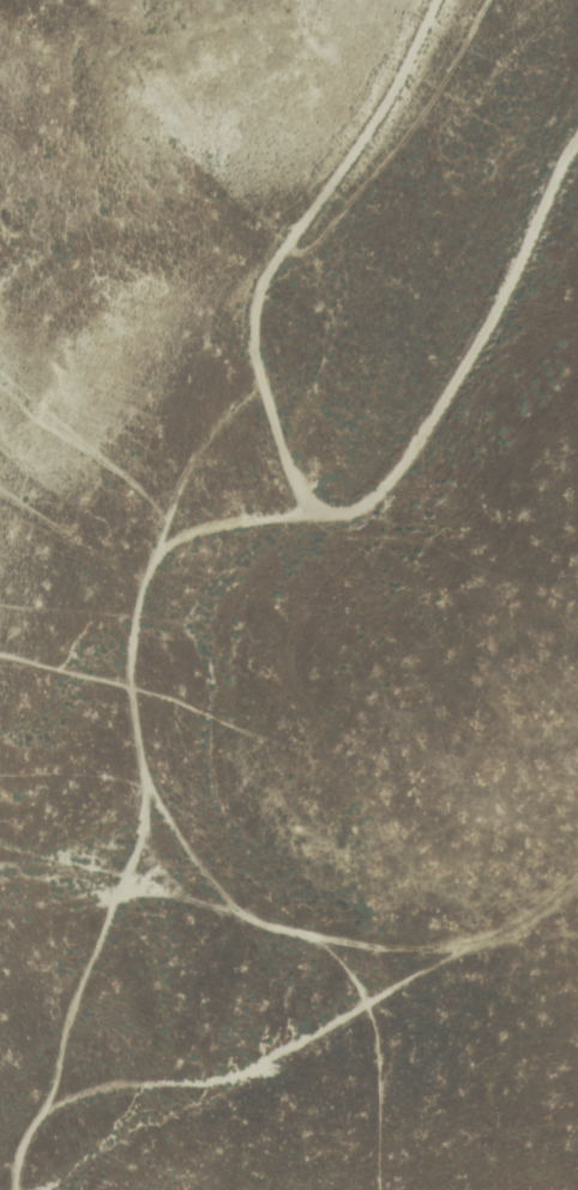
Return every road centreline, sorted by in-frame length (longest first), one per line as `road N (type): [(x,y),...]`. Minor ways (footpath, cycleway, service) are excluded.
road 1 (track): [(261,392),(175,501),(138,605),(133,728),(152,789),(246,919),(309,938),(359,981),(373,1020),(389,1189)]
road 2 (track): [(17,1189),(20,1141),(65,1100),(128,1086),(235,1081),(534,922),(577,887)]
road 3 (track): [(495,318),(403,469),(363,506),(337,516),(301,500),(261,392),(253,335)]
road 4 (residential): [(445,0),(404,88),(269,276),(253,335)]
road 5 (track): [(152,789),(43,1120)]
road 6 (residential): [(577,145),(495,318)]
road 7 (track): [(309,938),(397,950),(498,942)]
road 8 (track): [(163,551),(217,529),(324,516)]
road 9 (track): [(246,919),(122,883)]

